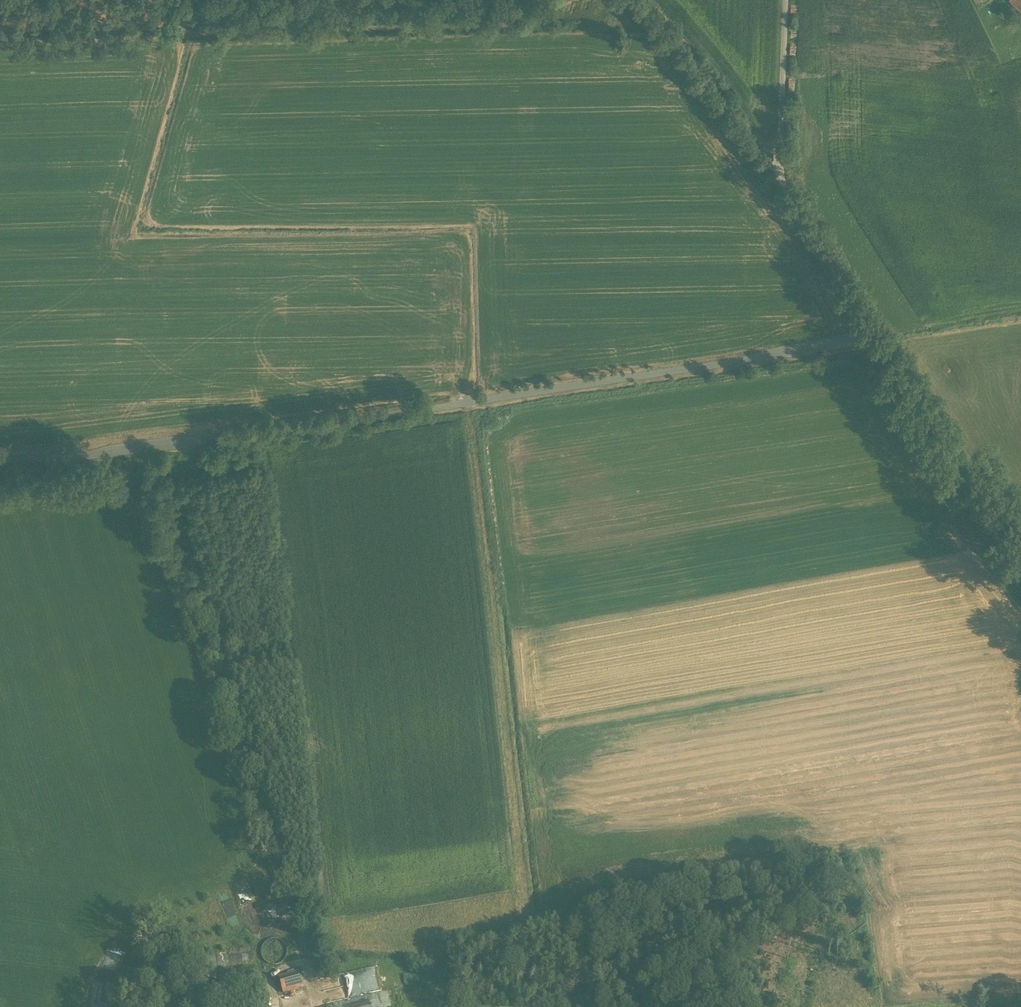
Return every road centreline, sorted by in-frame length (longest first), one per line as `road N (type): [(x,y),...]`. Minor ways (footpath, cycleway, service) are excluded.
road 1 (unclassified): [(0,459),(231,435),(874,335)]
road 2 (unclassified): [(1020,561),(874,335)]
road 3 (track): [(780,174),(648,0)]
road 4 (unclassified): [(874,335),(784,180)]
road 5 (track): [(780,174),(787,0)]

